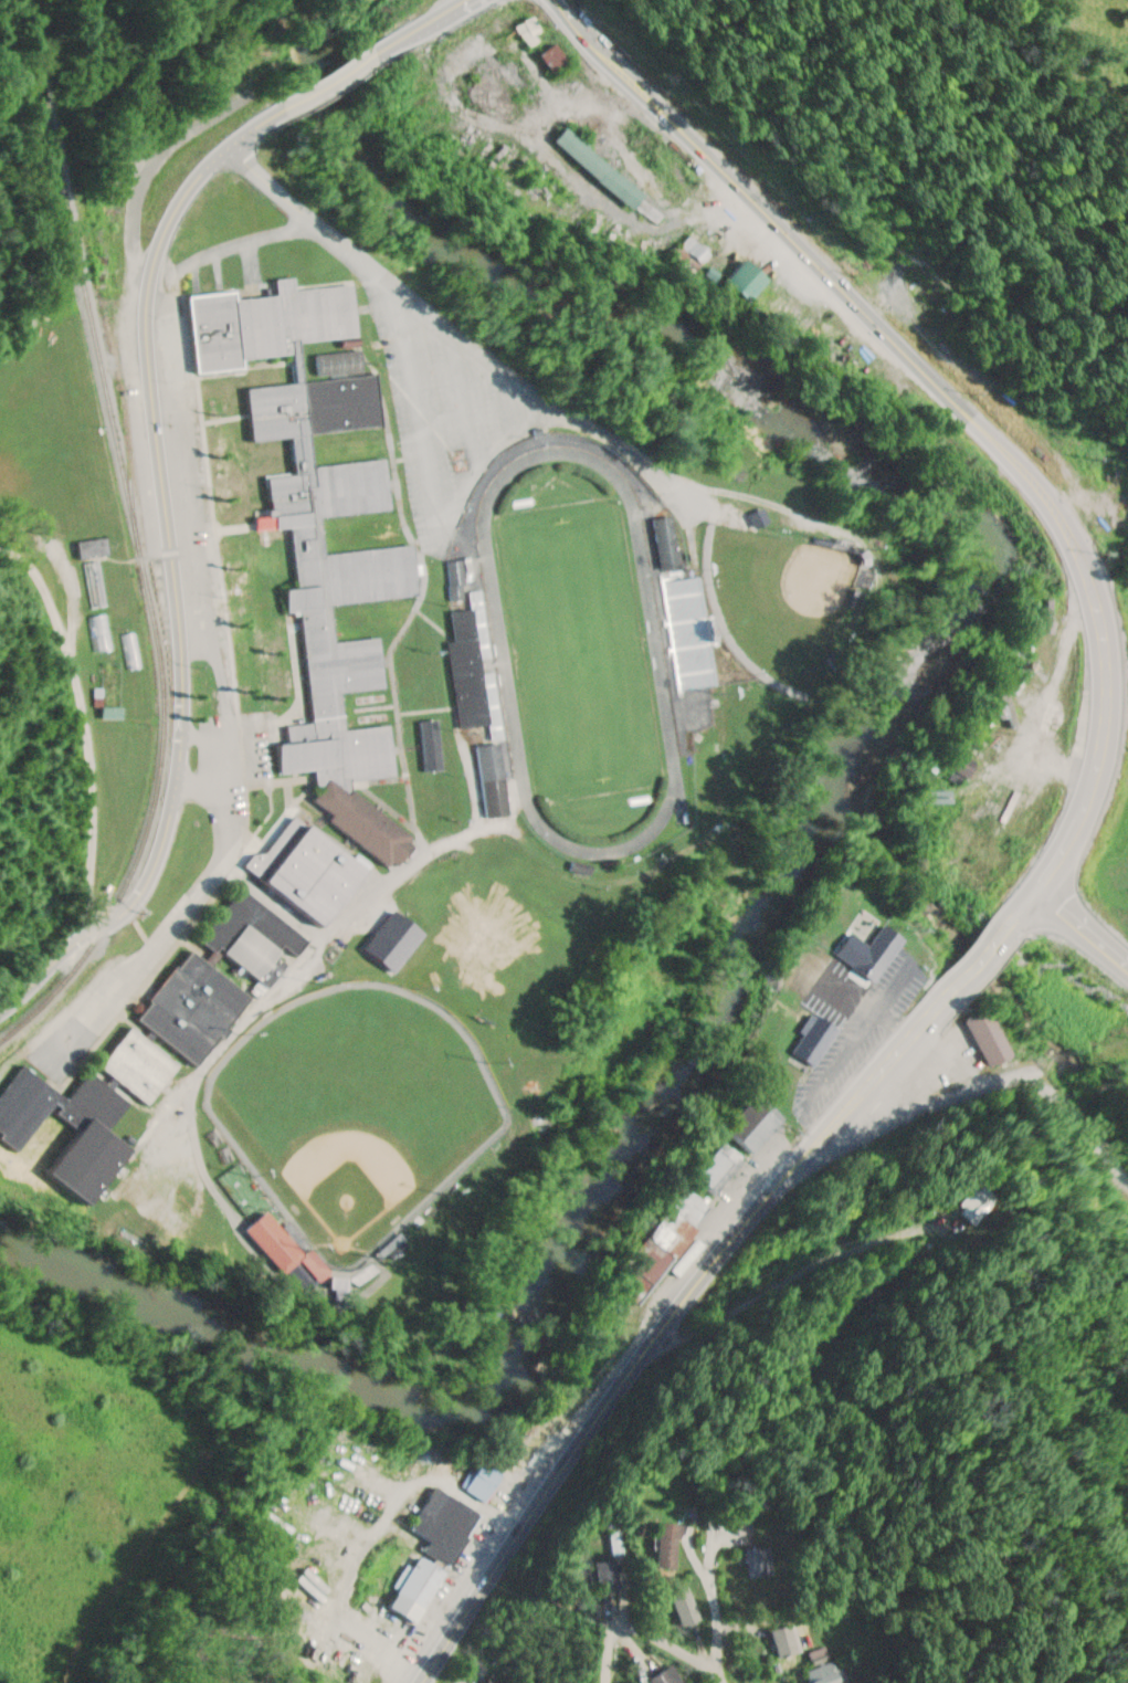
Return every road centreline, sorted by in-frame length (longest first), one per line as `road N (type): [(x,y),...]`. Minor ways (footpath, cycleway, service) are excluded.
road 1 (primary): [(574,0),(1010,442),(1062,512),(1095,579),(1114,640),(1116,696),(1107,756),(1040,905),(752,1219),(615,1398),(432,1682)]
road 2 (tertiary): [(0,1013),(83,935),(135,902),(166,840),(185,713),(150,403),(150,281),(188,193),(263,120)]
road 3 (residential): [(607,1682),(611,1641),(628,1626),(640,1626),(725,1682)]
road 4 (tertiary): [(263,120),(402,38)]

